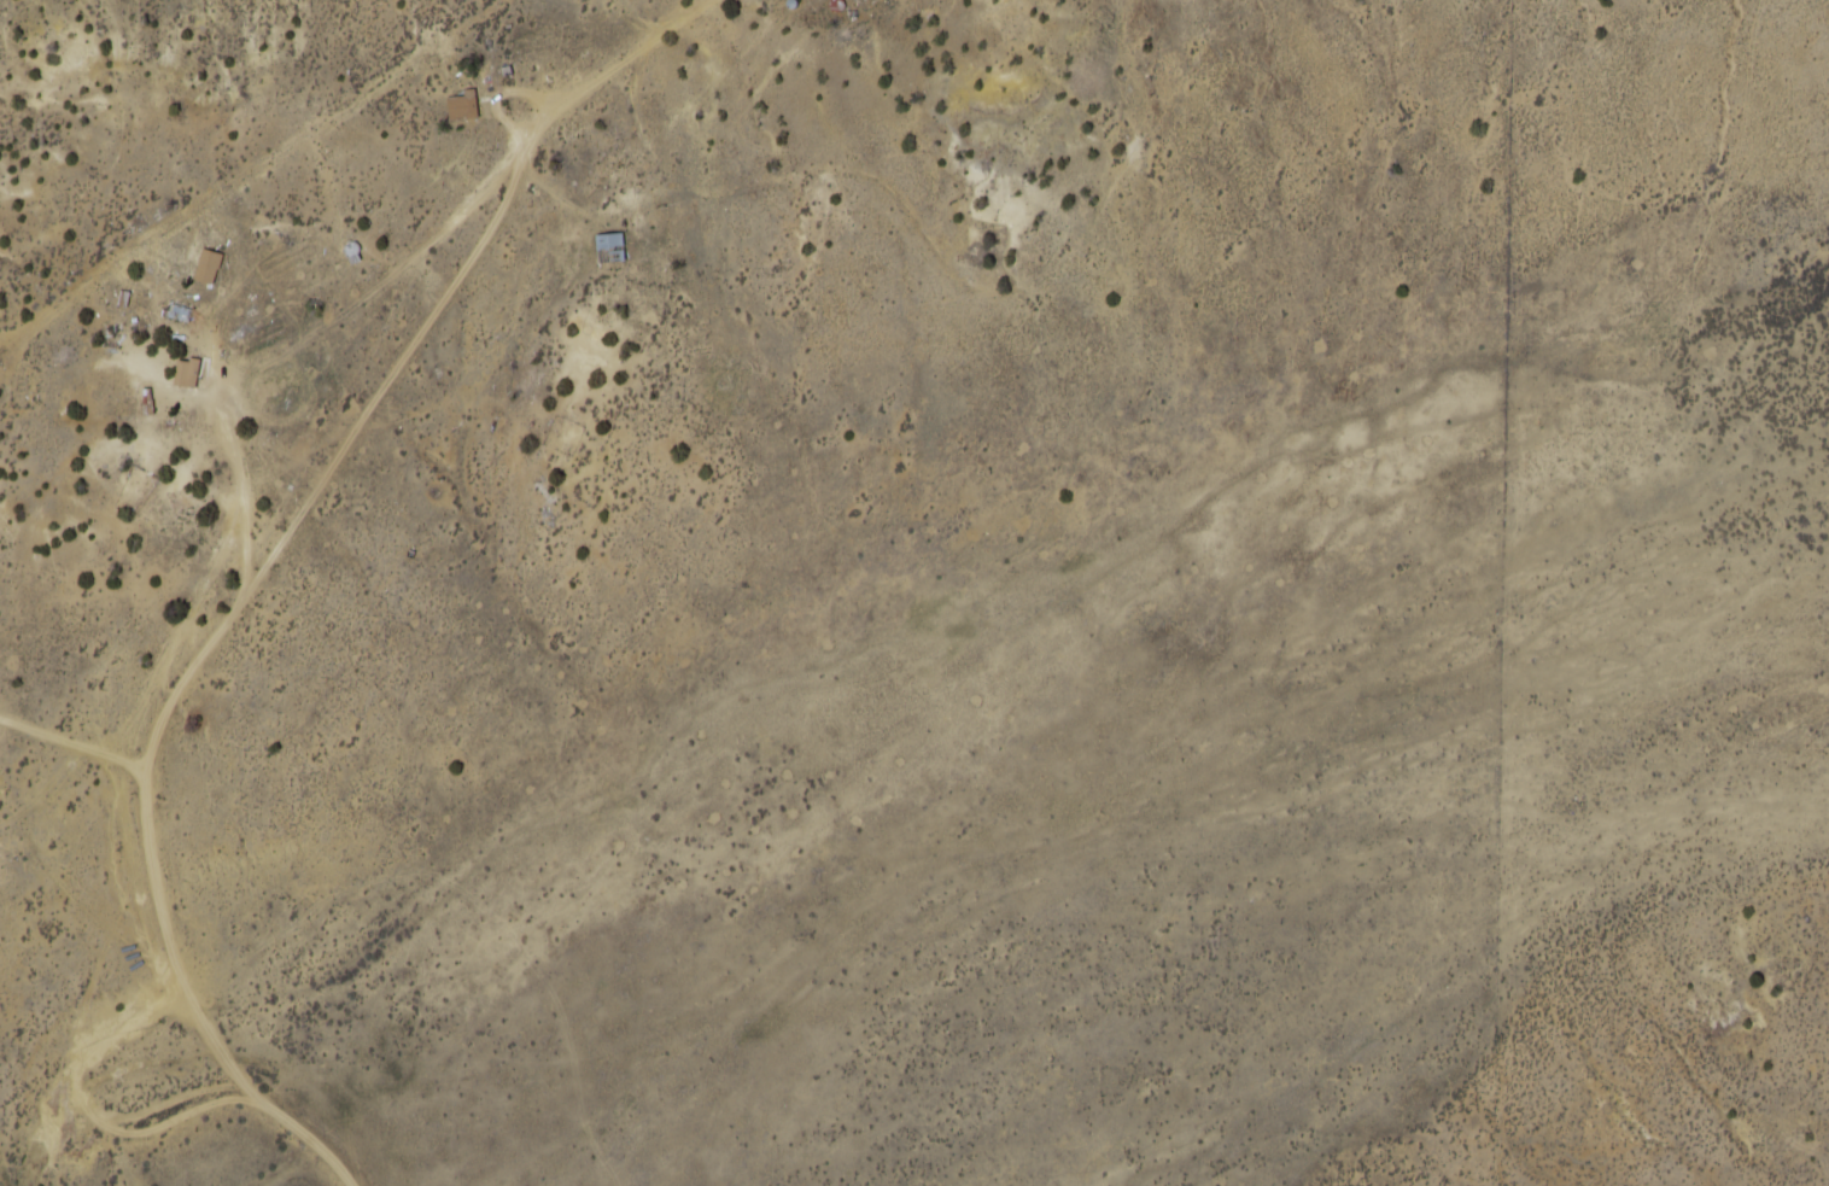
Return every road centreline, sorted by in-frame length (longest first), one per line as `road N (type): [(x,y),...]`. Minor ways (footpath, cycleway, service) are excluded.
road 1 (residential): [(351,1185),(329,1153),(233,1069),(197,1010),(170,941),(151,855),(145,771),(169,699),(509,209),(530,145),(607,84),(748,0)]

